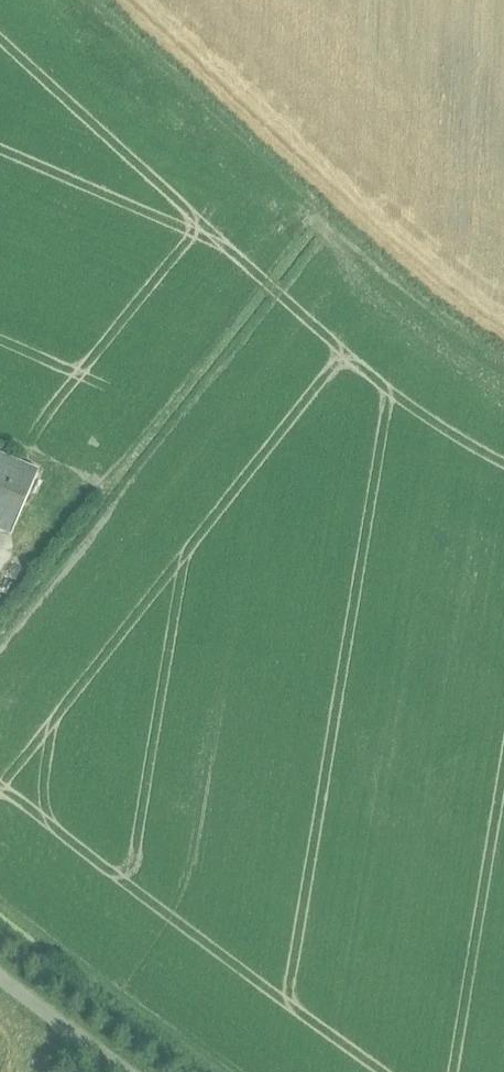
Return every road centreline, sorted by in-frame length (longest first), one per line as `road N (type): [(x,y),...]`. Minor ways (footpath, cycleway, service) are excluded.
road 1 (unclassified): [(0,975),(128,1071)]

